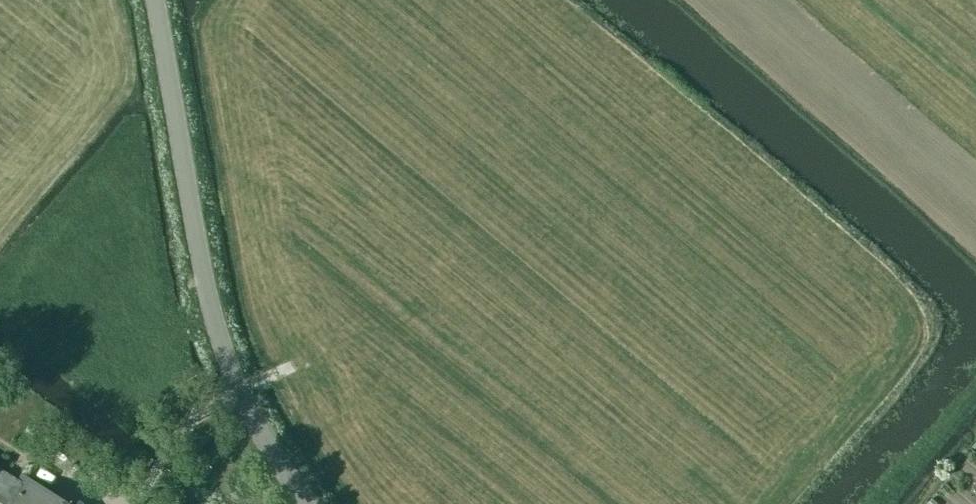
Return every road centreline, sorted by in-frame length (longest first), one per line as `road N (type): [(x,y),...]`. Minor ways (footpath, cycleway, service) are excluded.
road 1 (tertiary): [(308,503),(238,392),(201,281),(154,0)]

